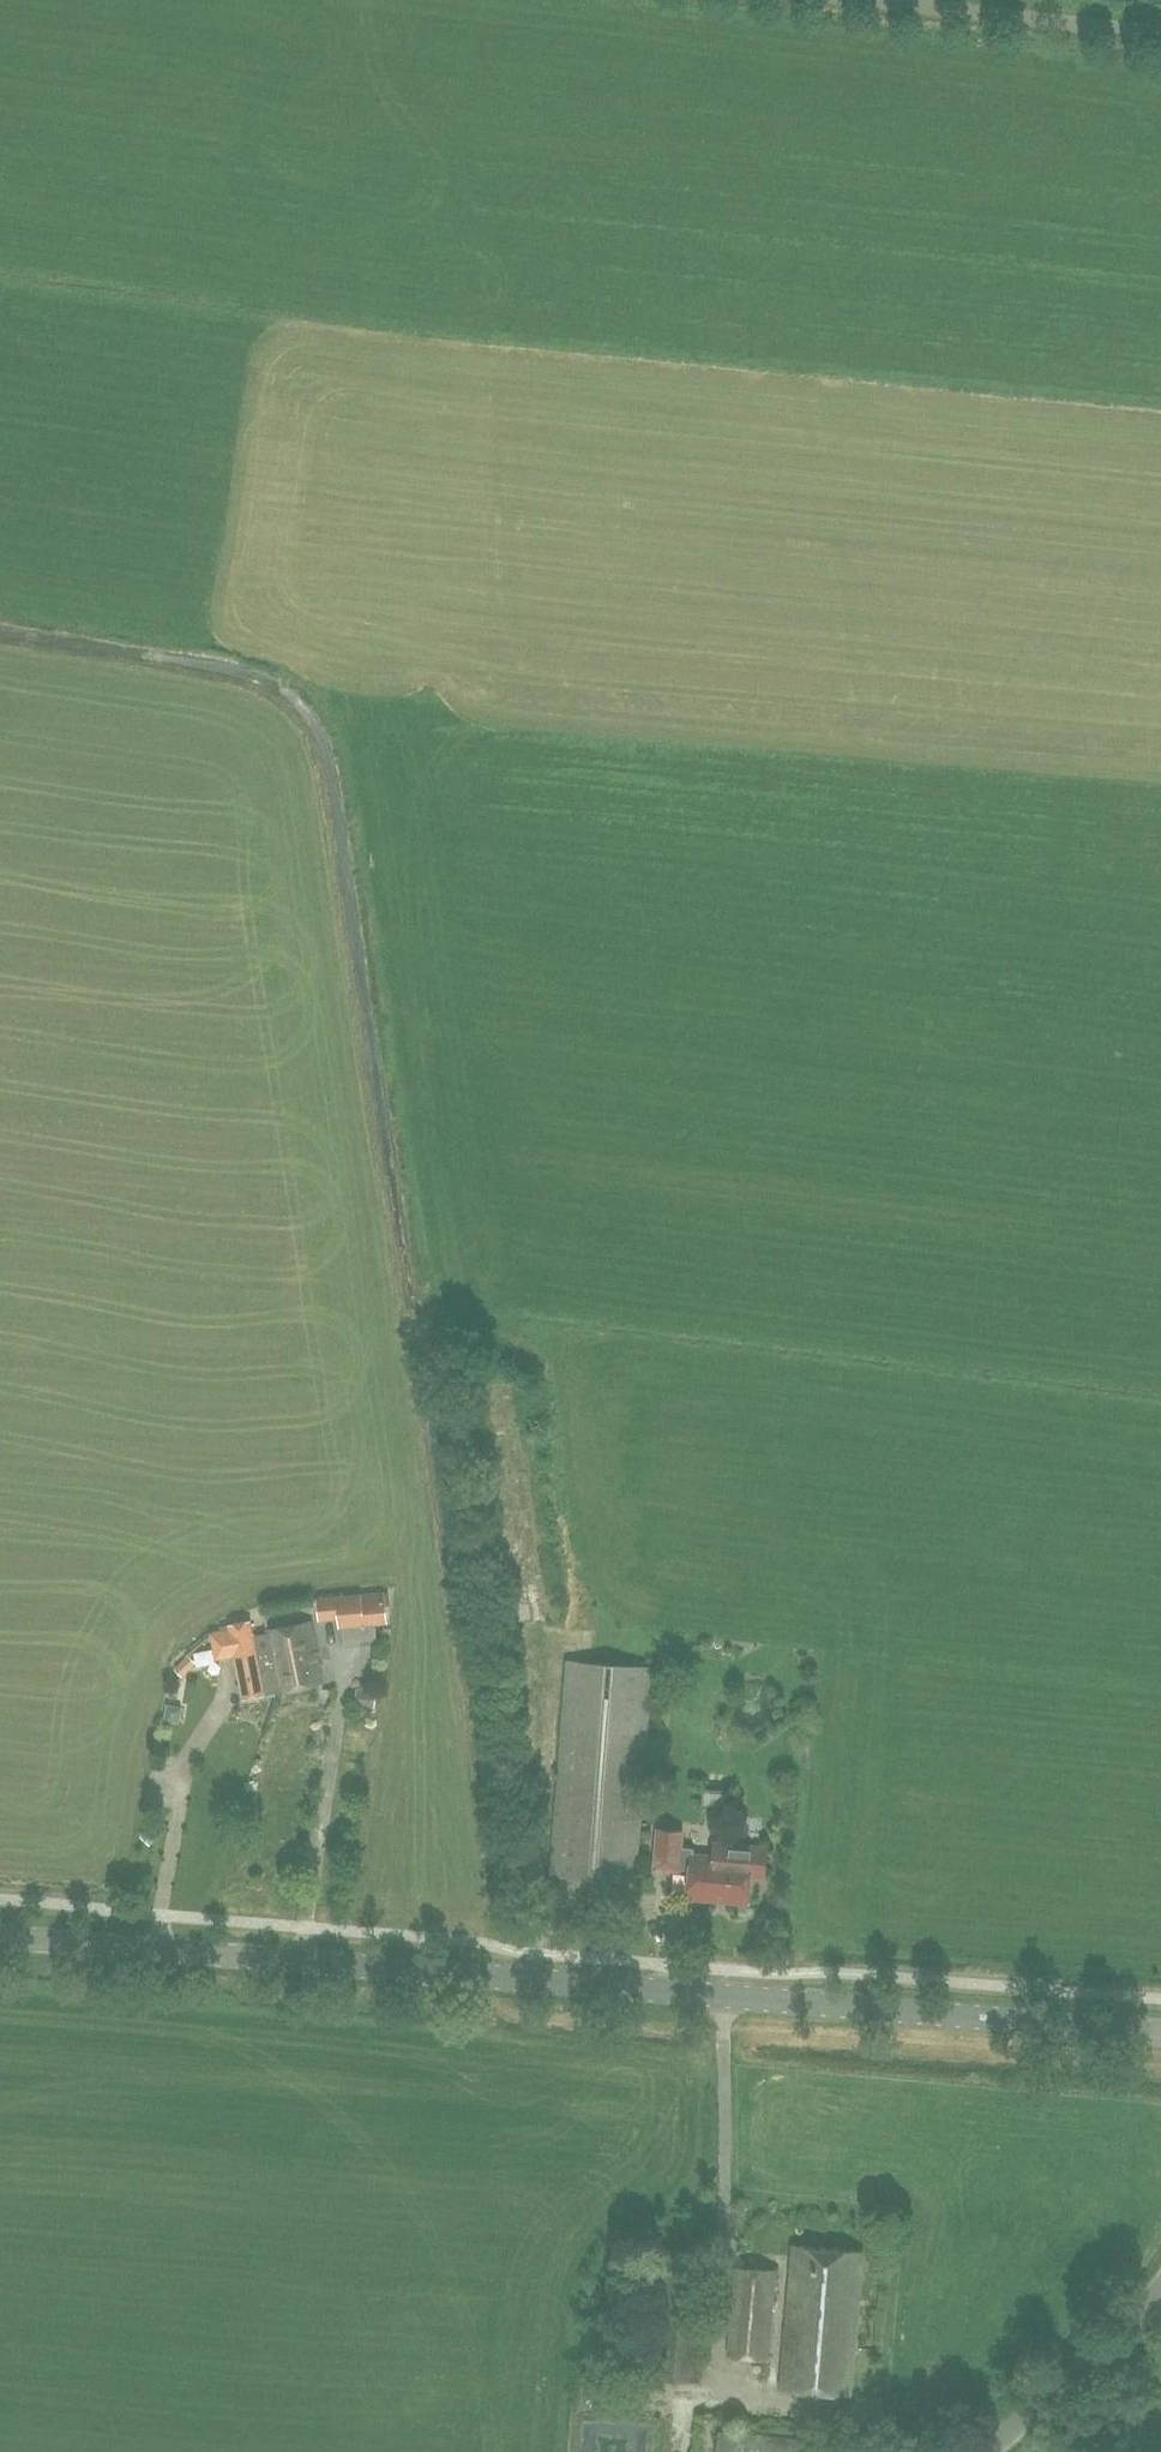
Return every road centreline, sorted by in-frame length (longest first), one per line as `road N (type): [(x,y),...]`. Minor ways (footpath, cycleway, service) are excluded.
road 1 (tertiary): [(1160,2041),(0,1947)]
road 2 (unclassified): [(1160,34),(872,0)]
road 3 (unclassified): [(989,2451),(1160,2293)]

